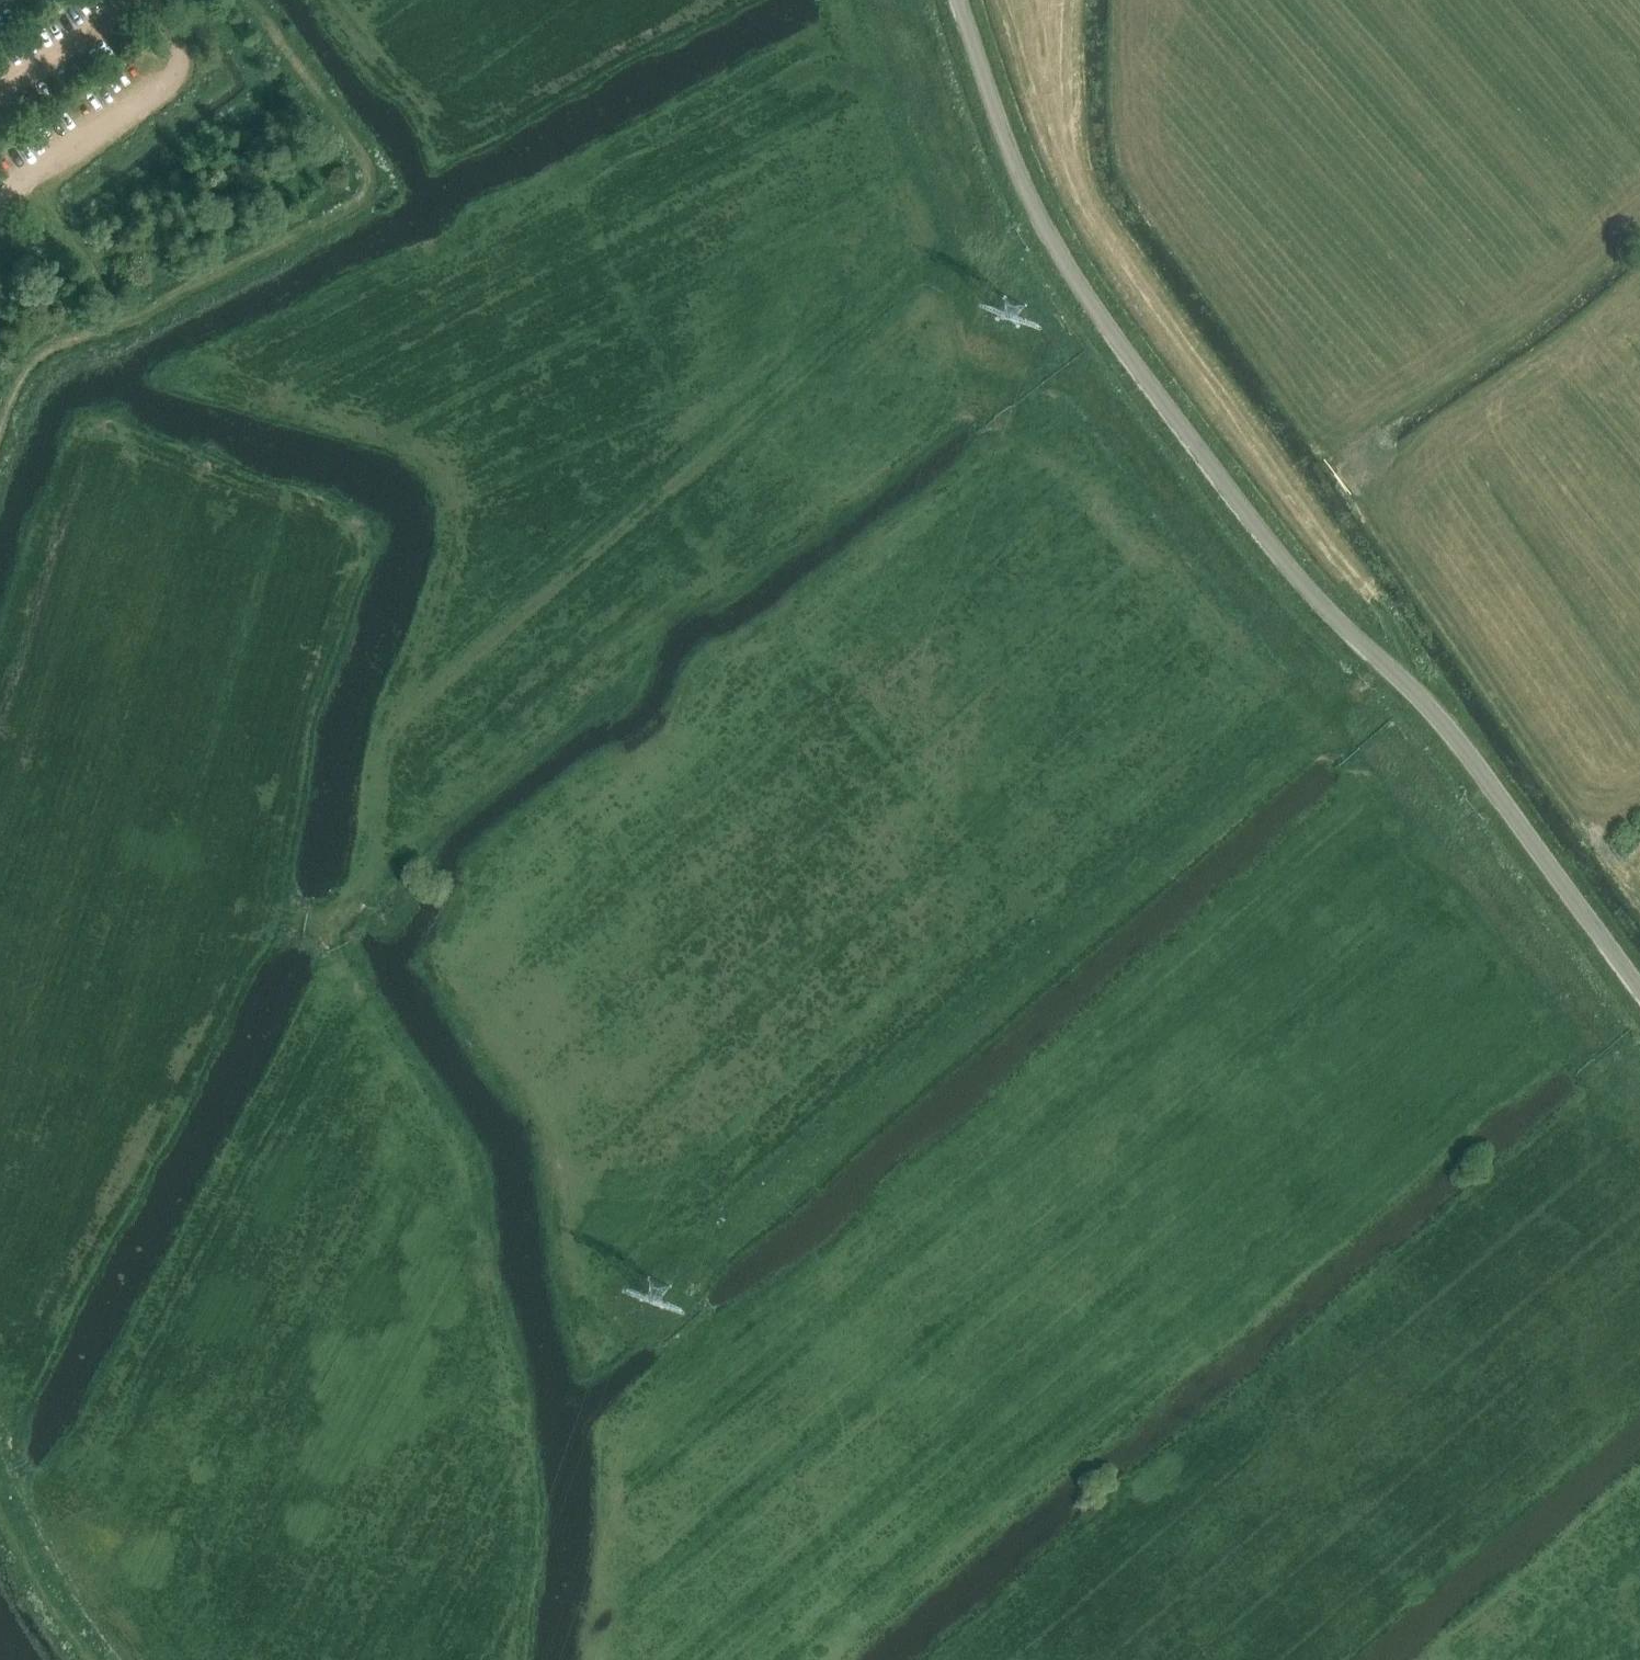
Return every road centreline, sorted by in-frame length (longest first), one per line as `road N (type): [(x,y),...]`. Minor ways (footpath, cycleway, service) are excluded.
road 1 (unclassified): [(1639,976),(1452,736),(1317,606),(1140,390),(1025,194),(957,0)]
road 2 (track): [(147,0),(191,78),(34,175)]

